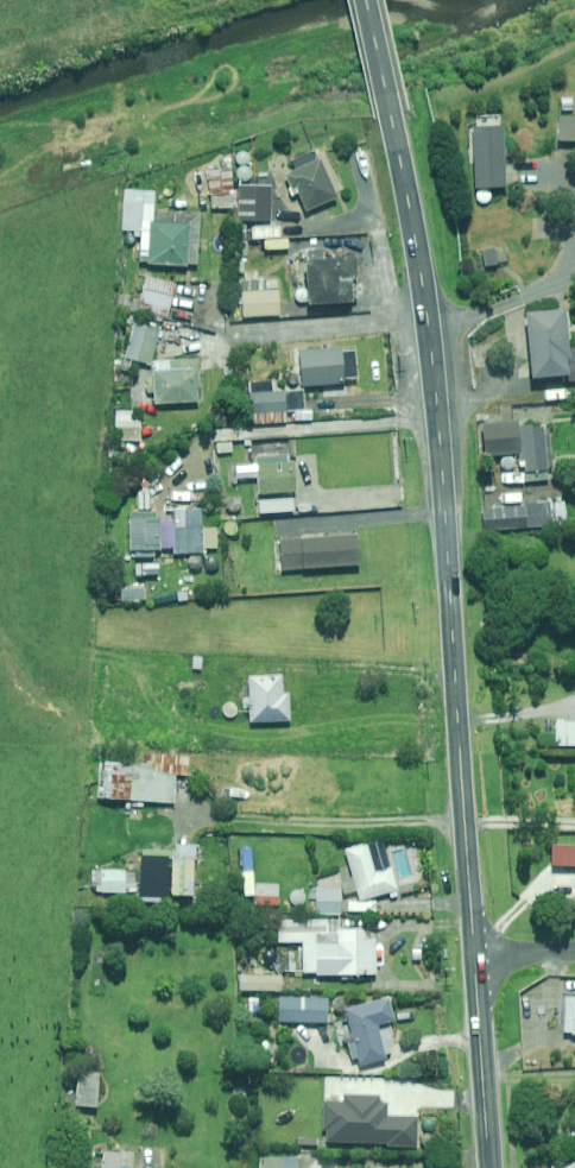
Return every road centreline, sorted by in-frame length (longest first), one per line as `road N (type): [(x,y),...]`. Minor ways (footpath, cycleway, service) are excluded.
road 1 (secondary): [(430,333),(475,954)]
road 2 (secondary): [(366,0),(430,333)]
road 3 (secondary): [(475,954),(490,1167)]
road 4 (residential): [(430,333),(574,281)]

